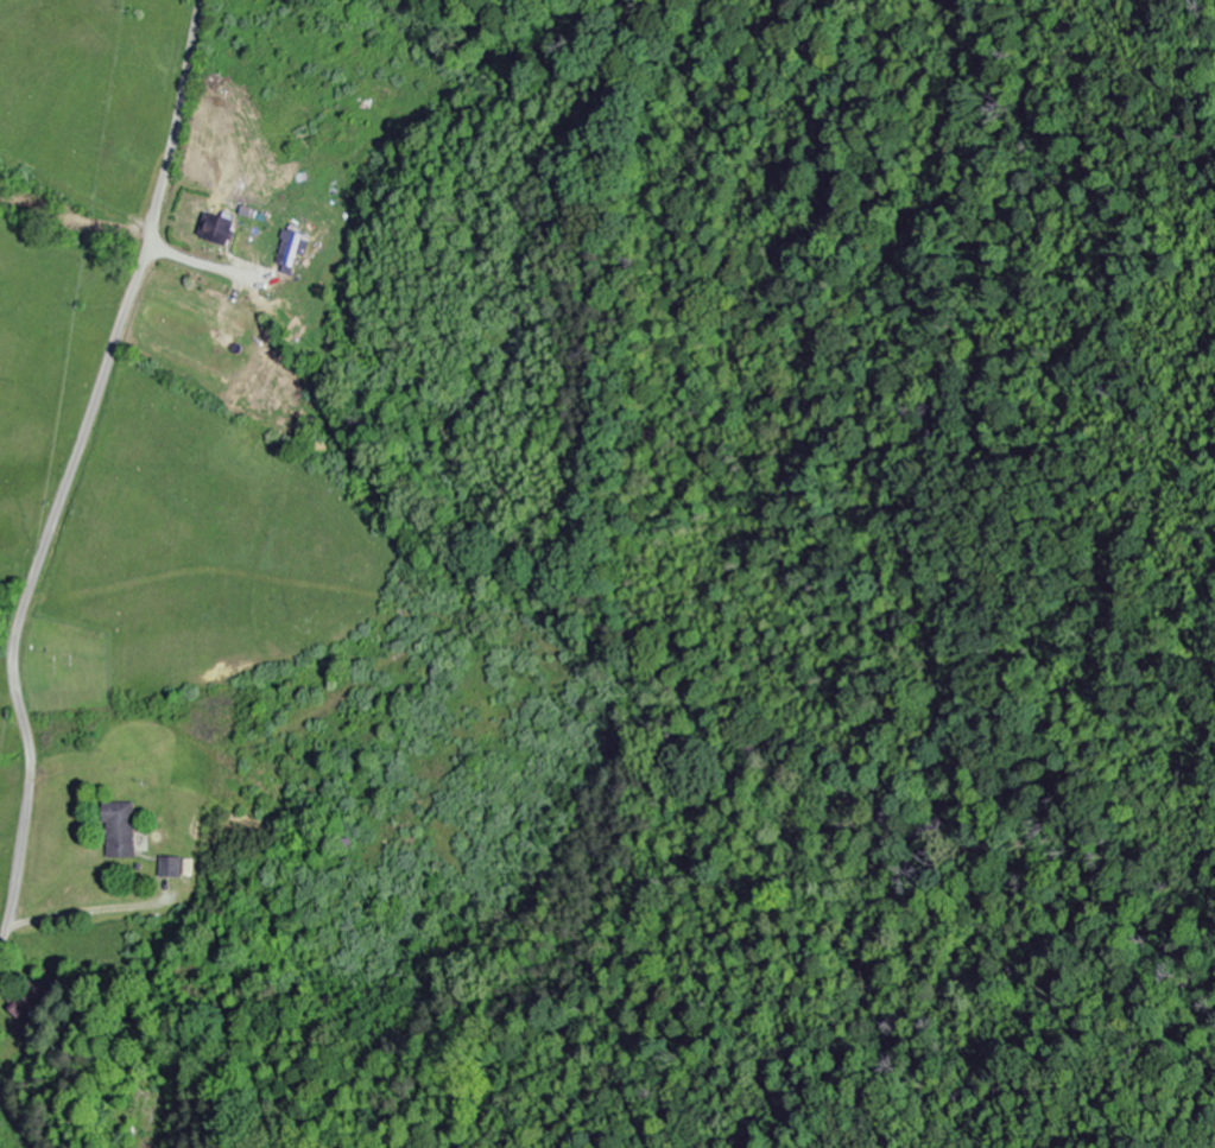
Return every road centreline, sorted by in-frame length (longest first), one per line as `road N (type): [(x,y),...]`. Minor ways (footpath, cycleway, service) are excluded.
road 1 (residential): [(0,942),(30,786),(18,634),(140,273),(200,0)]

